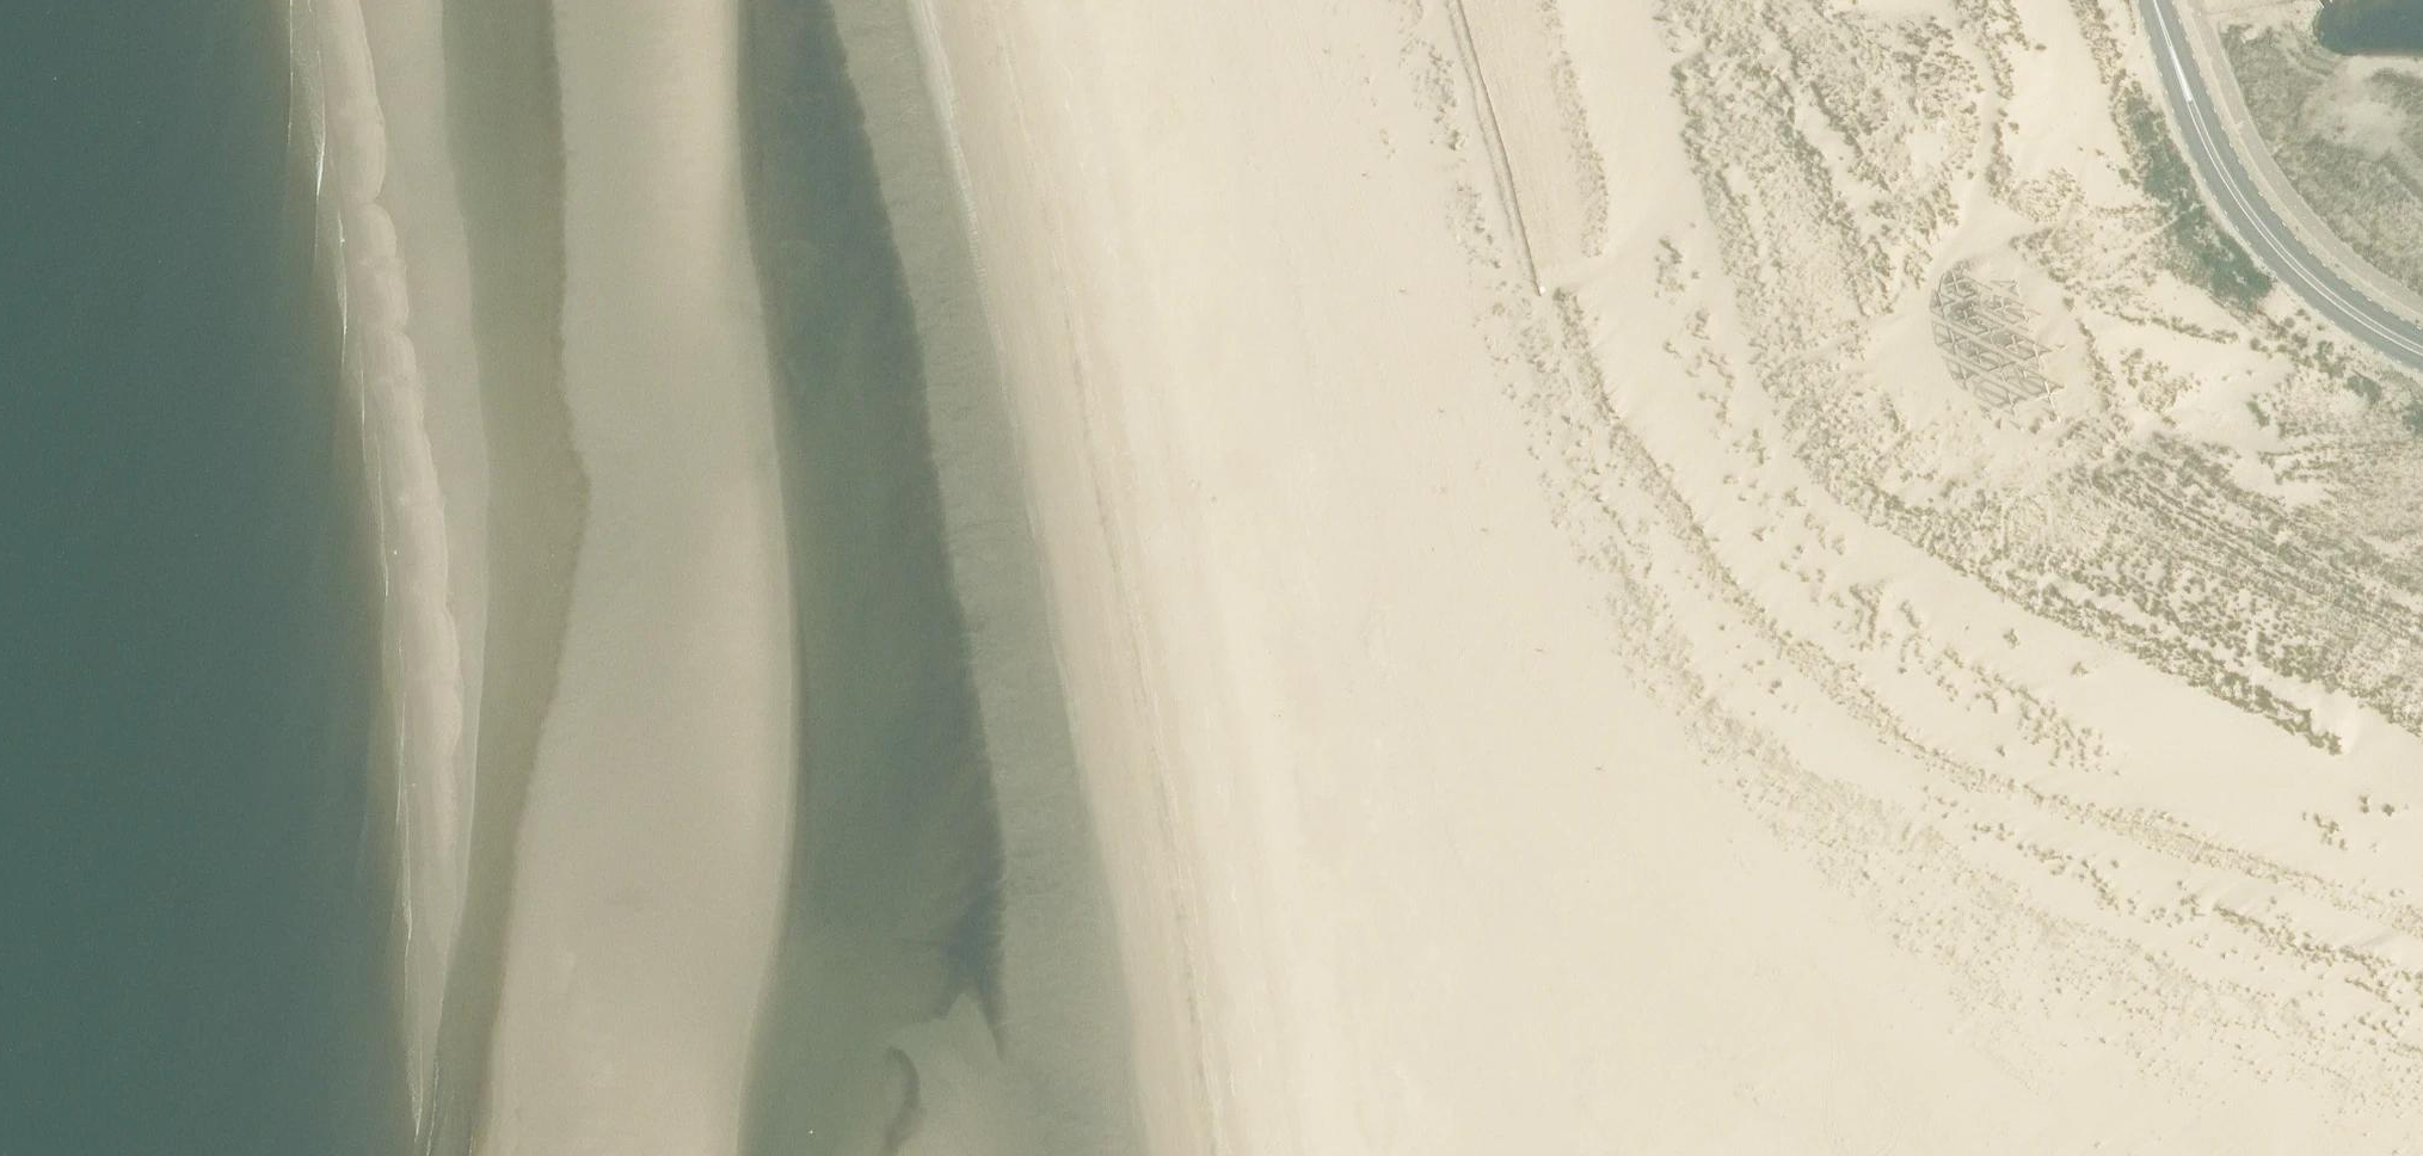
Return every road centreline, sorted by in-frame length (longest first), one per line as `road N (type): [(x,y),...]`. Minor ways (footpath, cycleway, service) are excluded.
road 1 (unclassified): [(2160,20),(2185,120),(2229,204),(2320,303),(2422,363)]
road 2 (unclassified): [(2422,337),(2336,286),(2252,198),(2160,20)]

